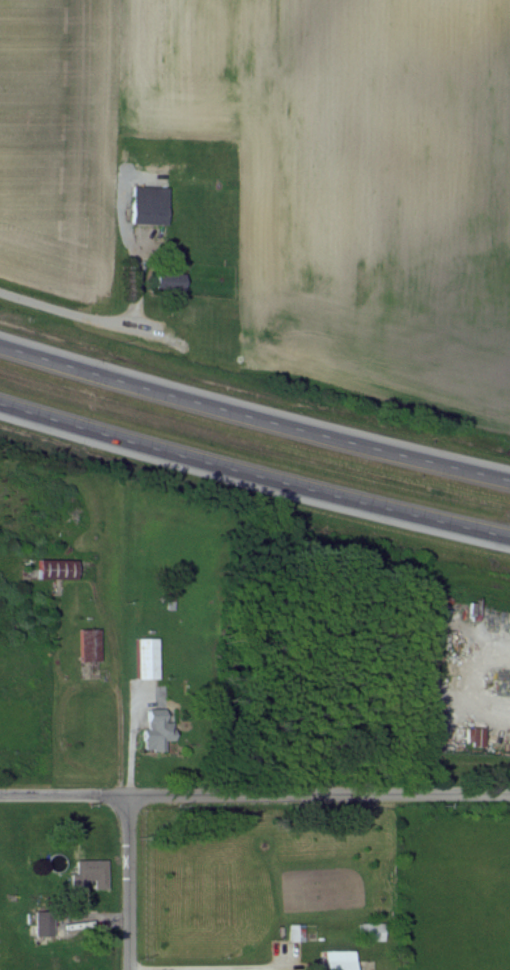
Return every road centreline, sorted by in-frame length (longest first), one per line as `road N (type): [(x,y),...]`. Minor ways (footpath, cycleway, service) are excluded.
road 1 (motorway): [(0,404),(509,540)]
road 2 (motorway): [(509,482),(205,408),(0,348)]
road 3 (residential): [(509,795),(0,796)]
road 4 (residential): [(129,969),(125,796)]

